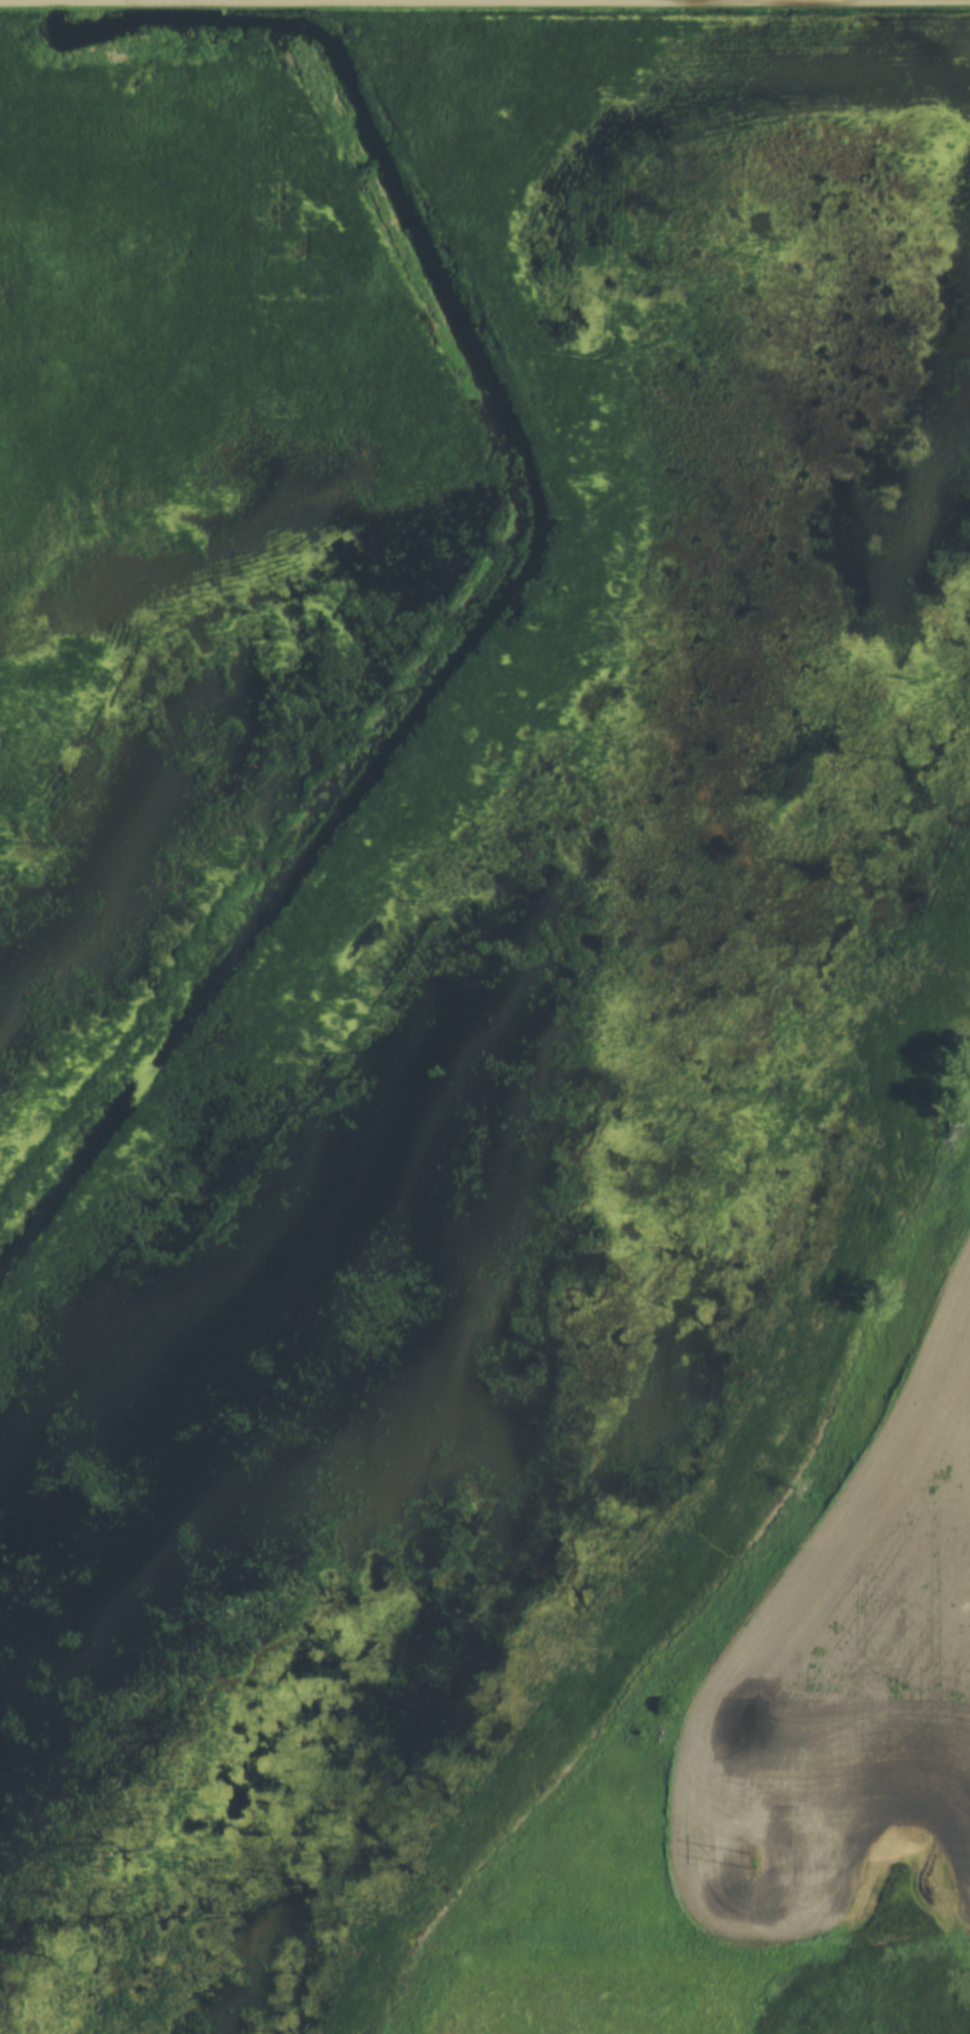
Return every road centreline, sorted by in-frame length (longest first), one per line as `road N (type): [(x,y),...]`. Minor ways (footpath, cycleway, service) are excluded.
road 1 (residential): [(969,2),(0,1)]

